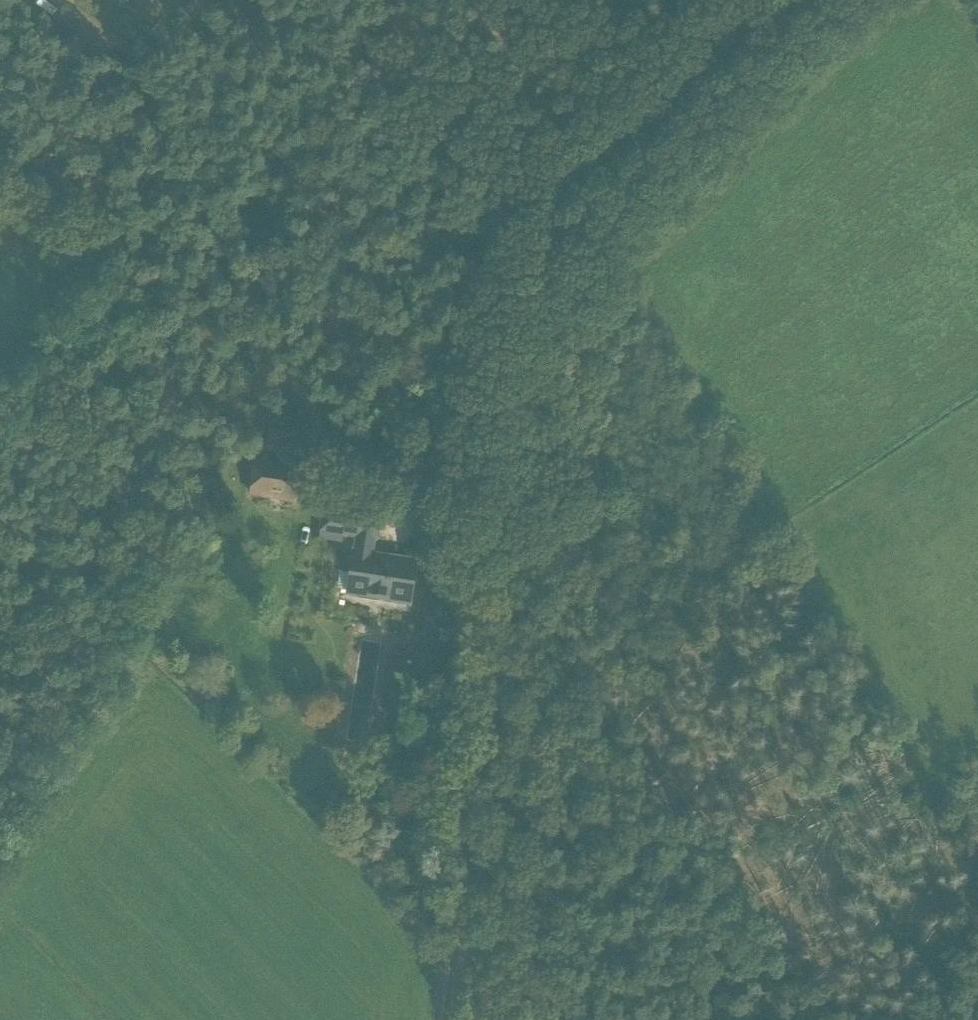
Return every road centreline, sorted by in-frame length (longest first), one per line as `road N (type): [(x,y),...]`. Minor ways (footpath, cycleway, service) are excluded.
road 1 (track): [(450,1019),(547,198),(795,0)]

